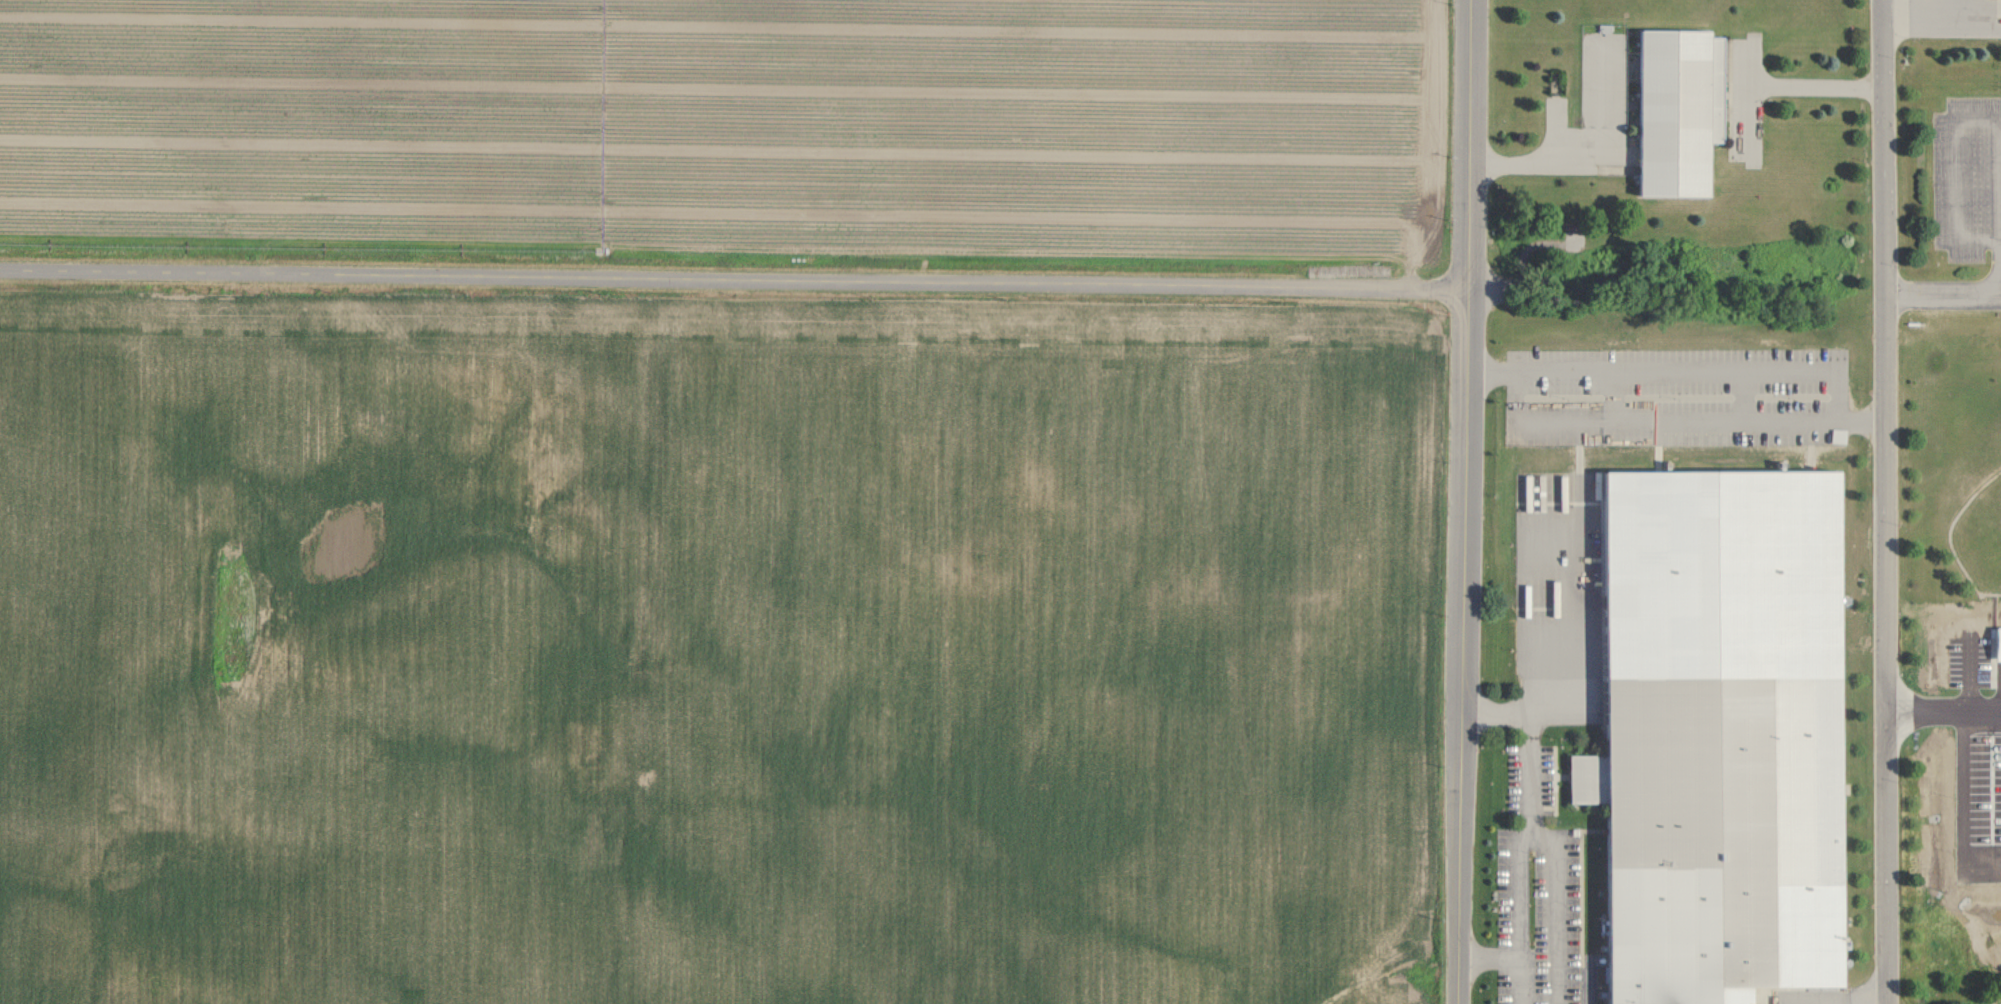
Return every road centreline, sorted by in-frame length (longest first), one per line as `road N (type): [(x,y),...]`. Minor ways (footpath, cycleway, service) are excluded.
road 1 (residential): [(0,266),(1467,289)]
road 2 (residential): [(1471,0),(1458,1003)]
road 3 (residential): [(1887,1003),(1886,0)]

